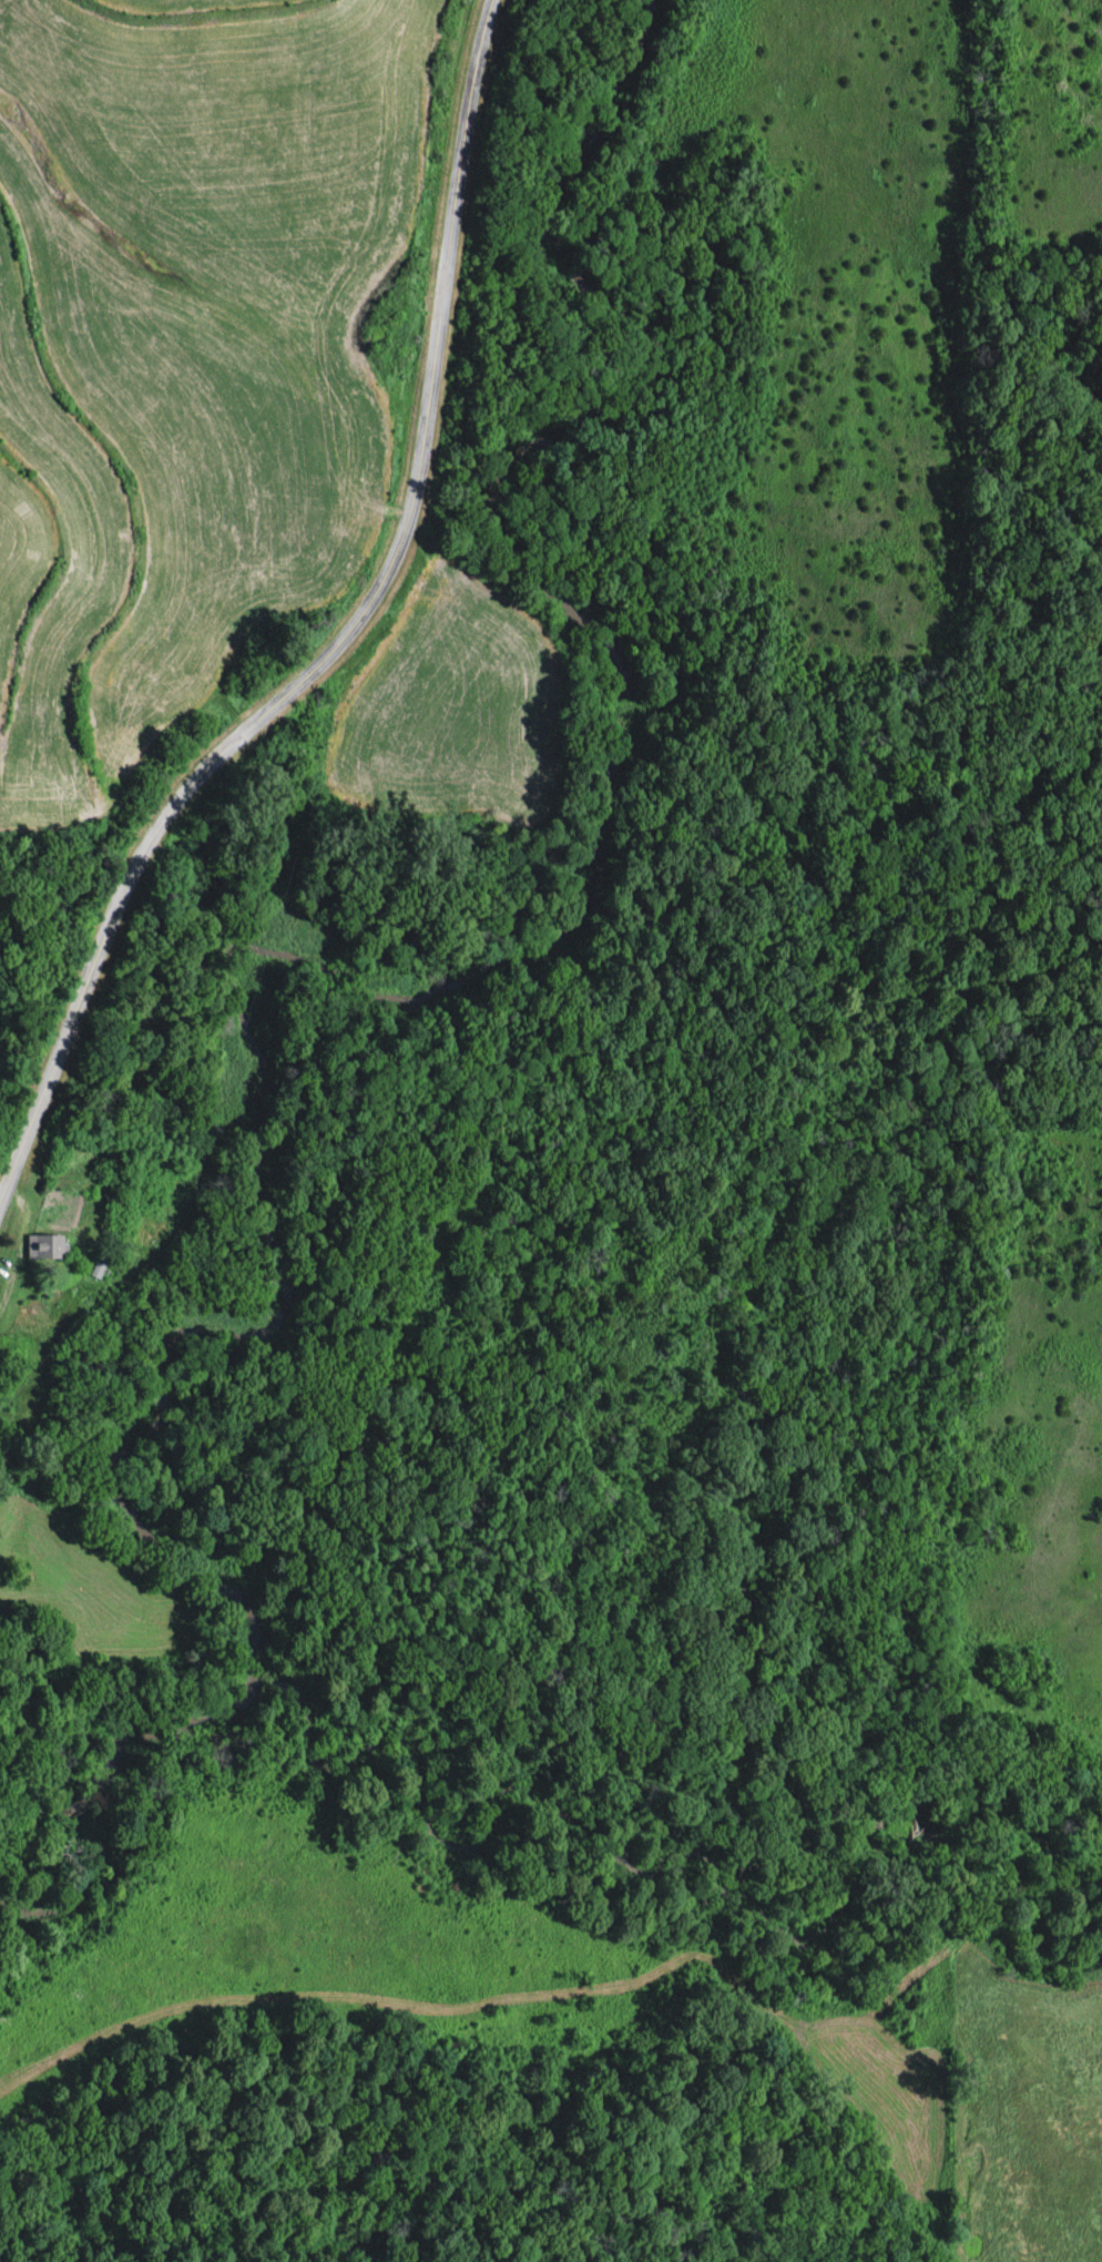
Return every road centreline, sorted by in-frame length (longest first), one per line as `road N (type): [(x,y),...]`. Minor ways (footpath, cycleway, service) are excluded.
road 1 (tertiary): [(0,1185),(144,838),(184,785),(354,619),(386,566),(414,452),(472,49),(486,0)]

